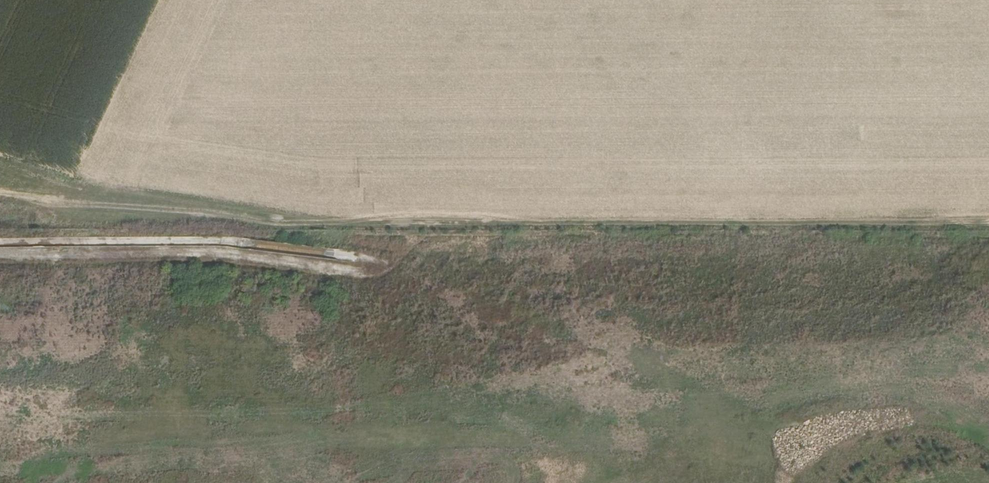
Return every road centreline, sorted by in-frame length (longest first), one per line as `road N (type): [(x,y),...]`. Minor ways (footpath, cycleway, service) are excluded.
road 1 (track): [(988,398),(965,387),(666,414),(342,269),(231,257),(0,258)]
road 2 (track): [(0,195),(300,224),(988,224)]

